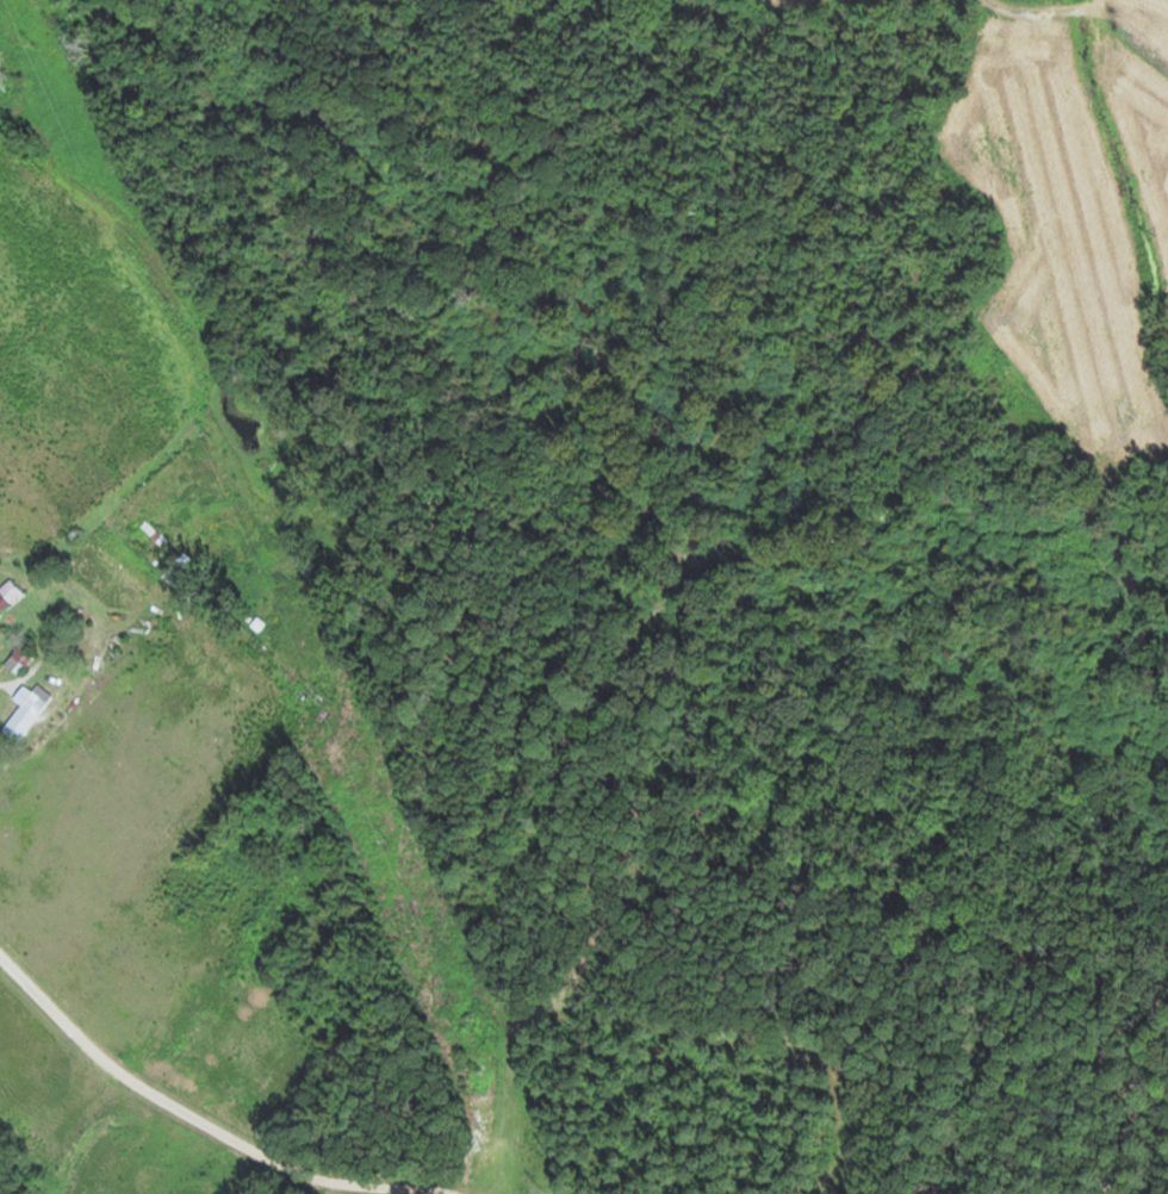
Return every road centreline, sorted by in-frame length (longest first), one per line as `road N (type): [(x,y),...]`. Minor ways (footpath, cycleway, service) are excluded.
road 1 (residential): [(0,950),(130,1078),(290,1167),(464,1193)]

